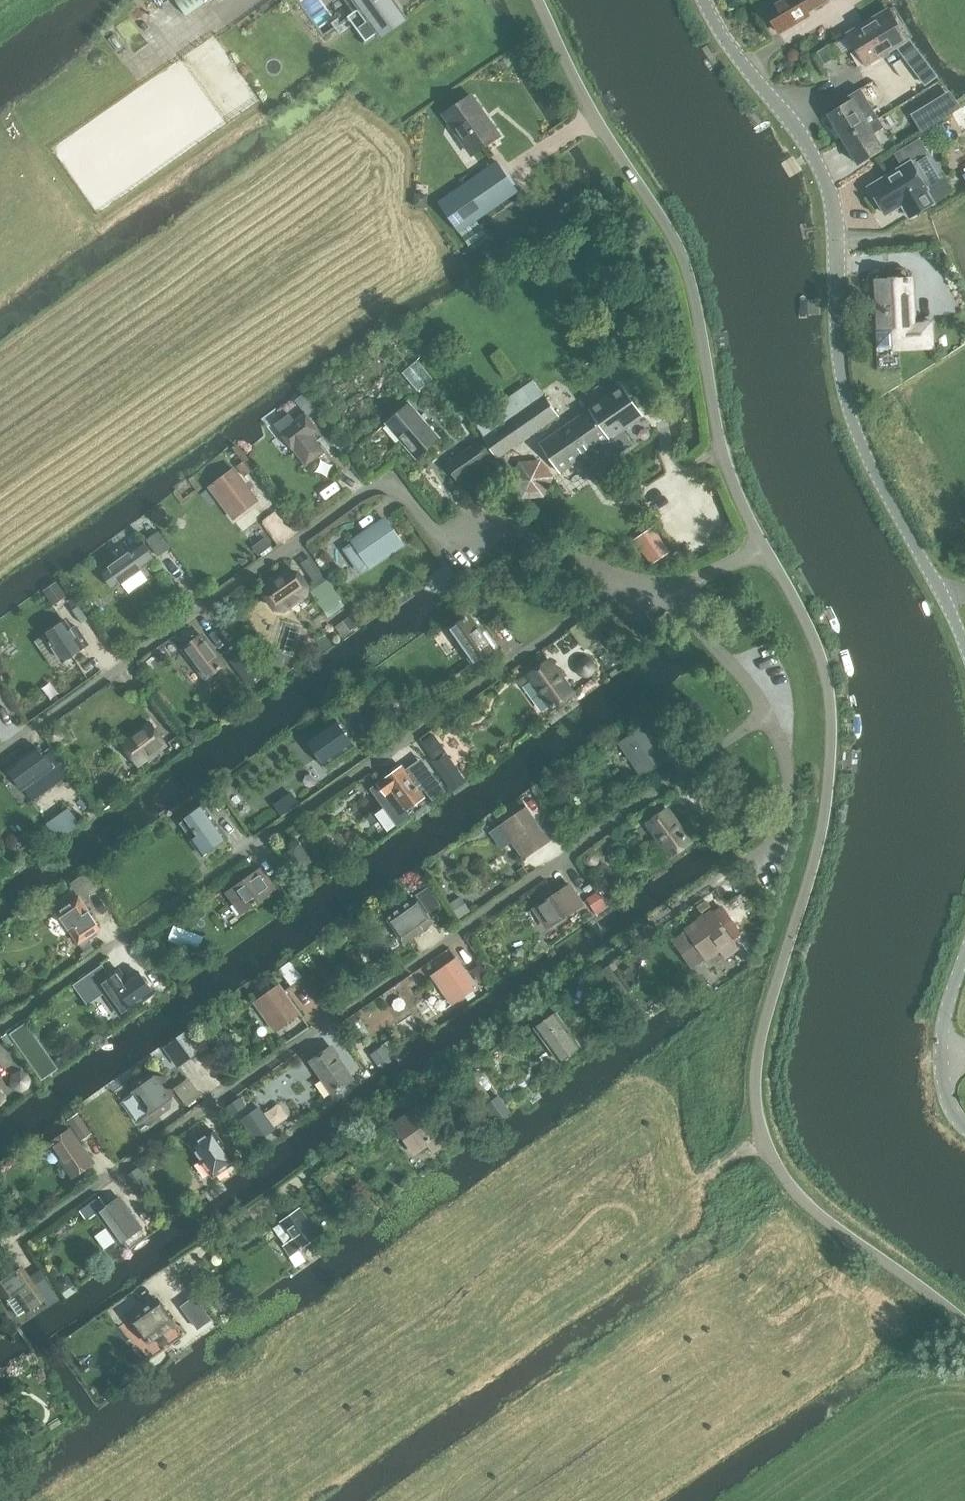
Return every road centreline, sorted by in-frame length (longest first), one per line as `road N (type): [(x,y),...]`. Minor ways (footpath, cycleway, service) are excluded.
road 1 (residential): [(1,1249),(767,720)]
road 2 (residential): [(129,1303),(774,844),(786,817),(767,720)]
road 3 (unclassified): [(964,1321),(823,1217),(782,1172),(759,1122),(759,1053),(811,875),(829,775),(828,685),(794,597),(761,547)]
road 4 (residential): [(0,1027),(617,583)]
road 5 (residential): [(0,753),(392,481),(449,548),(492,519),(617,583)]
road 6 (unclassified): [(964,639),(955,608),(862,452),(838,342),(830,199),(813,157),(707,0)]
road 7 (unclassified): [(761,547),(716,421),(676,243),(598,127),(537,0)]
road 8 (unclassified): [(964,1128),(944,1083),(942,1032),(964,954)]
road 9 (residential): [(767,720),(695,581)]
road 10 (track): [(964,264),(948,232),(833,240)]

